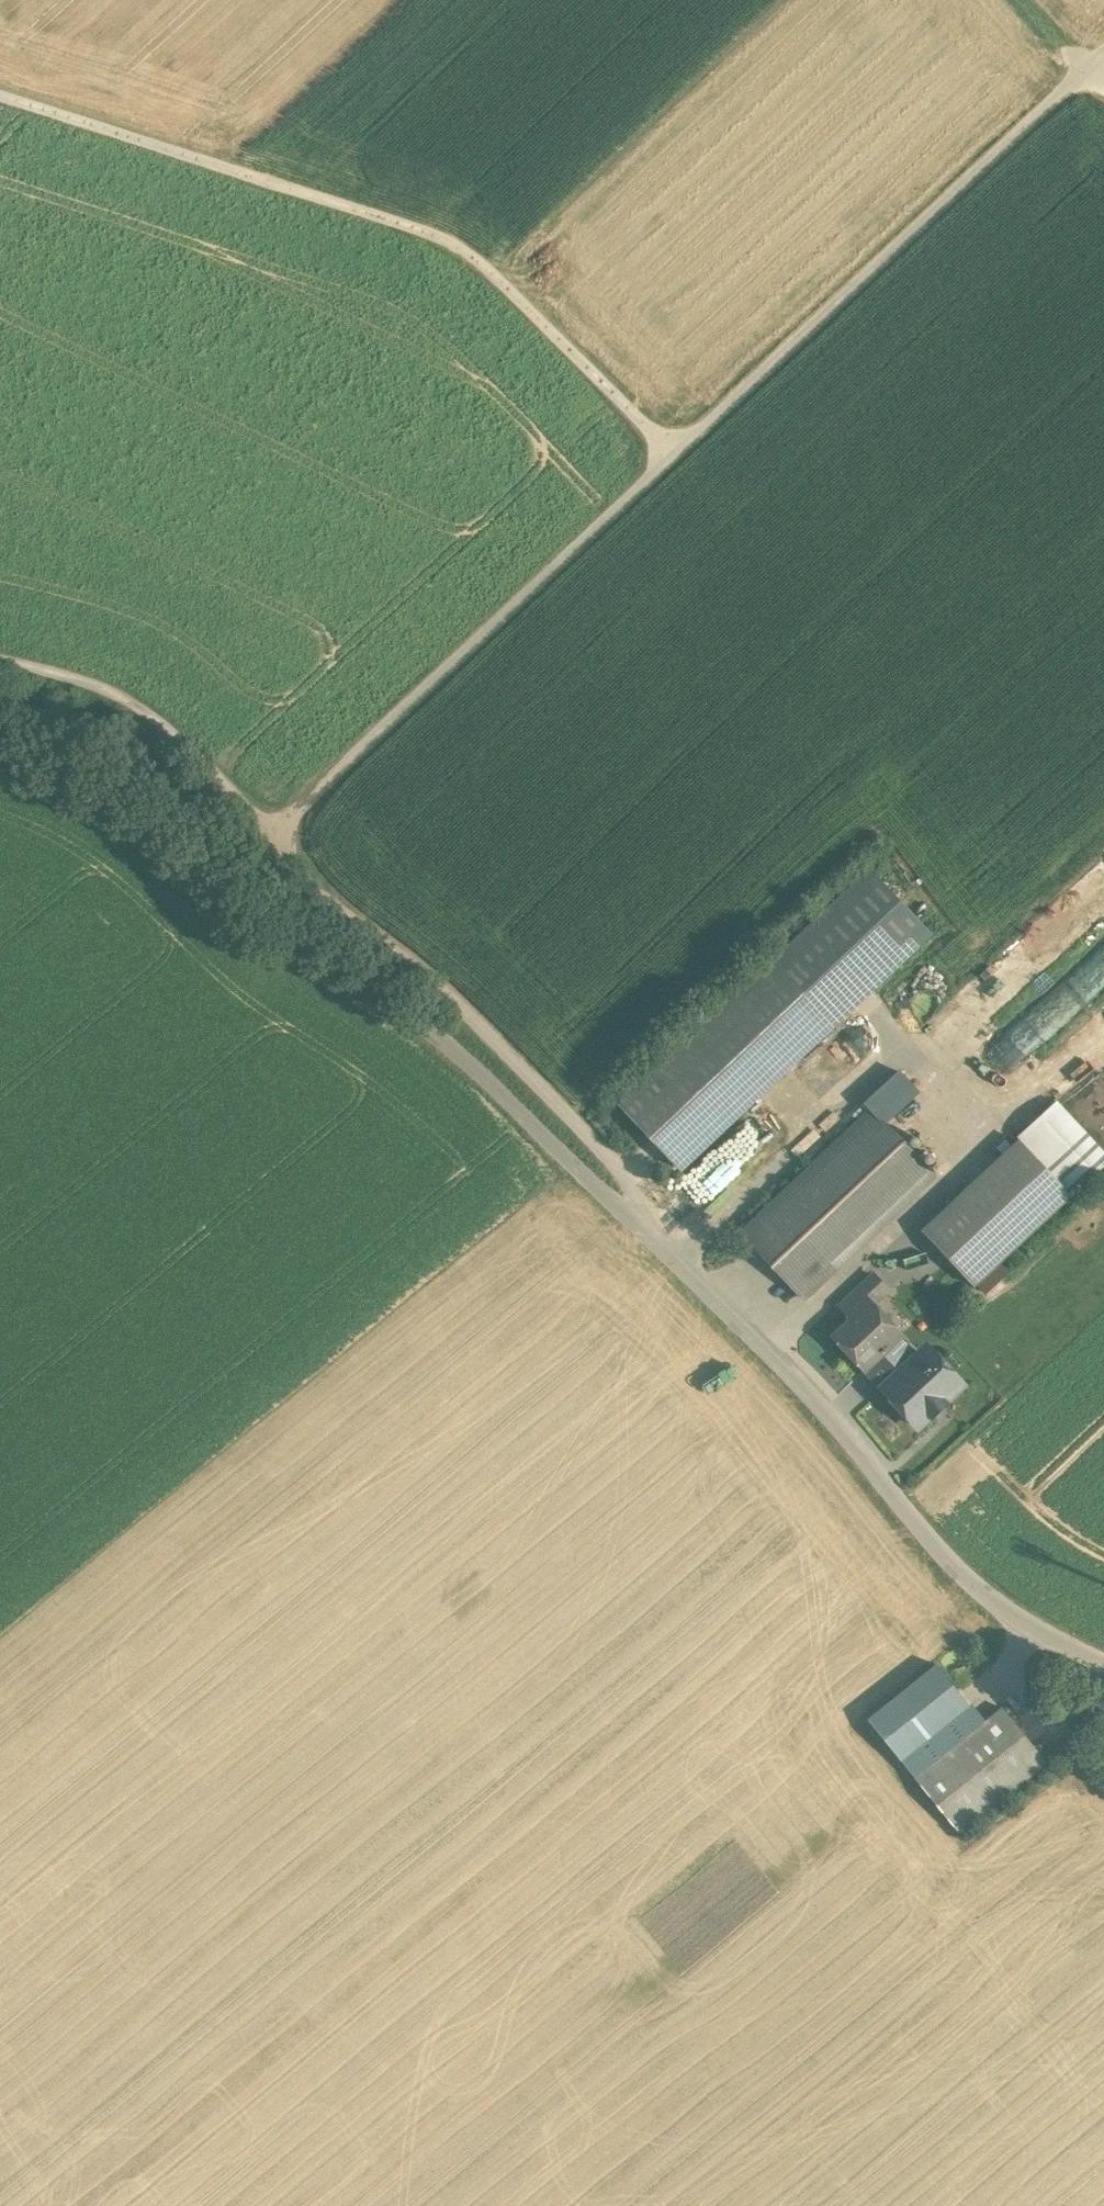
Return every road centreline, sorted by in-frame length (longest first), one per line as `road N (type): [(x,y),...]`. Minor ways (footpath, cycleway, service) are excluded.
road 1 (residential): [(1103,1673),(988,1601),(757,1342),(471,1068),(323,950),(155,784),(104,751),(0,710)]
road 2 (track): [(1103,57),(273,837)]
road 3 (track): [(671,458),(458,249),(0,100)]
road 4 (track): [(273,837),(335,905),(474,1013),(640,1186),(656,1214),(643,1231)]
road 5 (track): [(0,657),(130,696),(273,837)]
road 6 (track): [(1019,0),(1103,89)]

